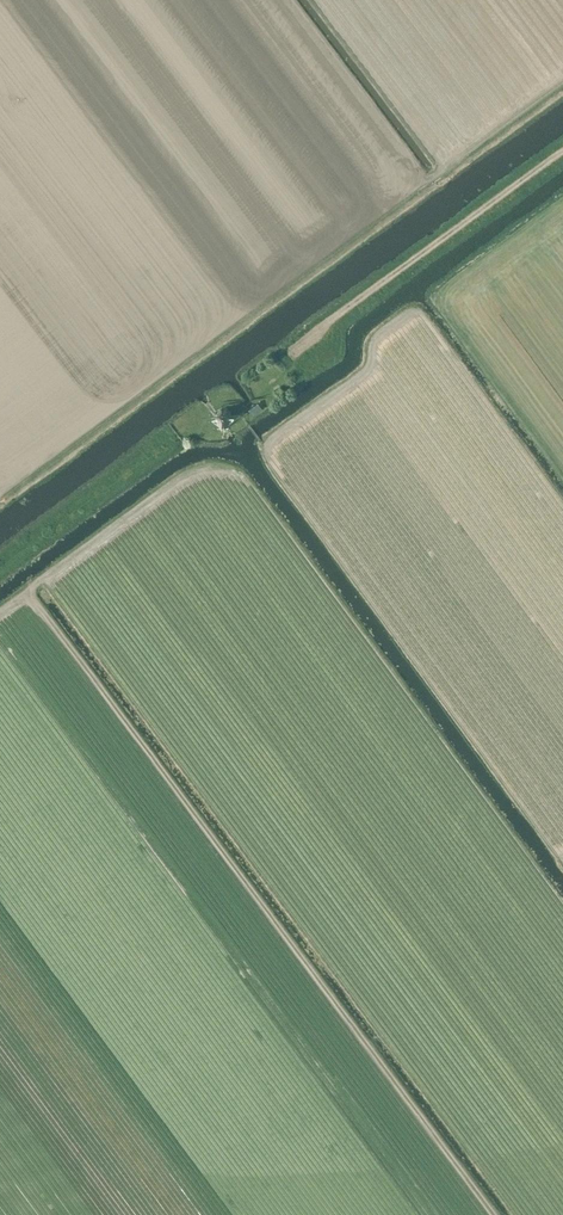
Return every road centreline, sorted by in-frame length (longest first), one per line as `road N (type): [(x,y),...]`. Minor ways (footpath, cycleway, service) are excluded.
road 1 (track): [(28,594),(492,1214)]
road 2 (track): [(562,155),(323,332),(293,364)]
road 3 (track): [(0,612),(117,525)]

